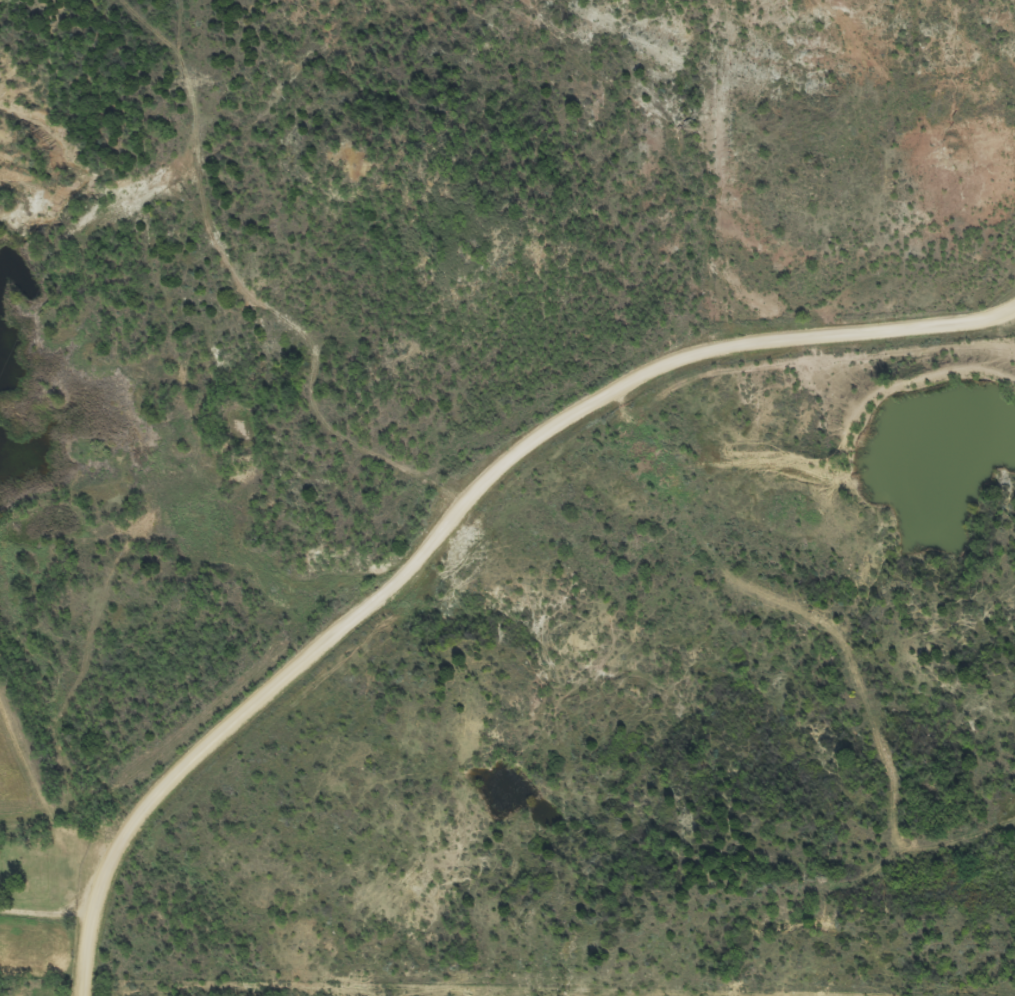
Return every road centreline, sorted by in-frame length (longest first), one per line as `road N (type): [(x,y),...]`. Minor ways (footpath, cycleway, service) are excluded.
road 1 (residential): [(87,995),(90,937),(109,854),(177,773),(409,574),(485,478),(607,395),(728,349),(989,322),(1014,310)]

